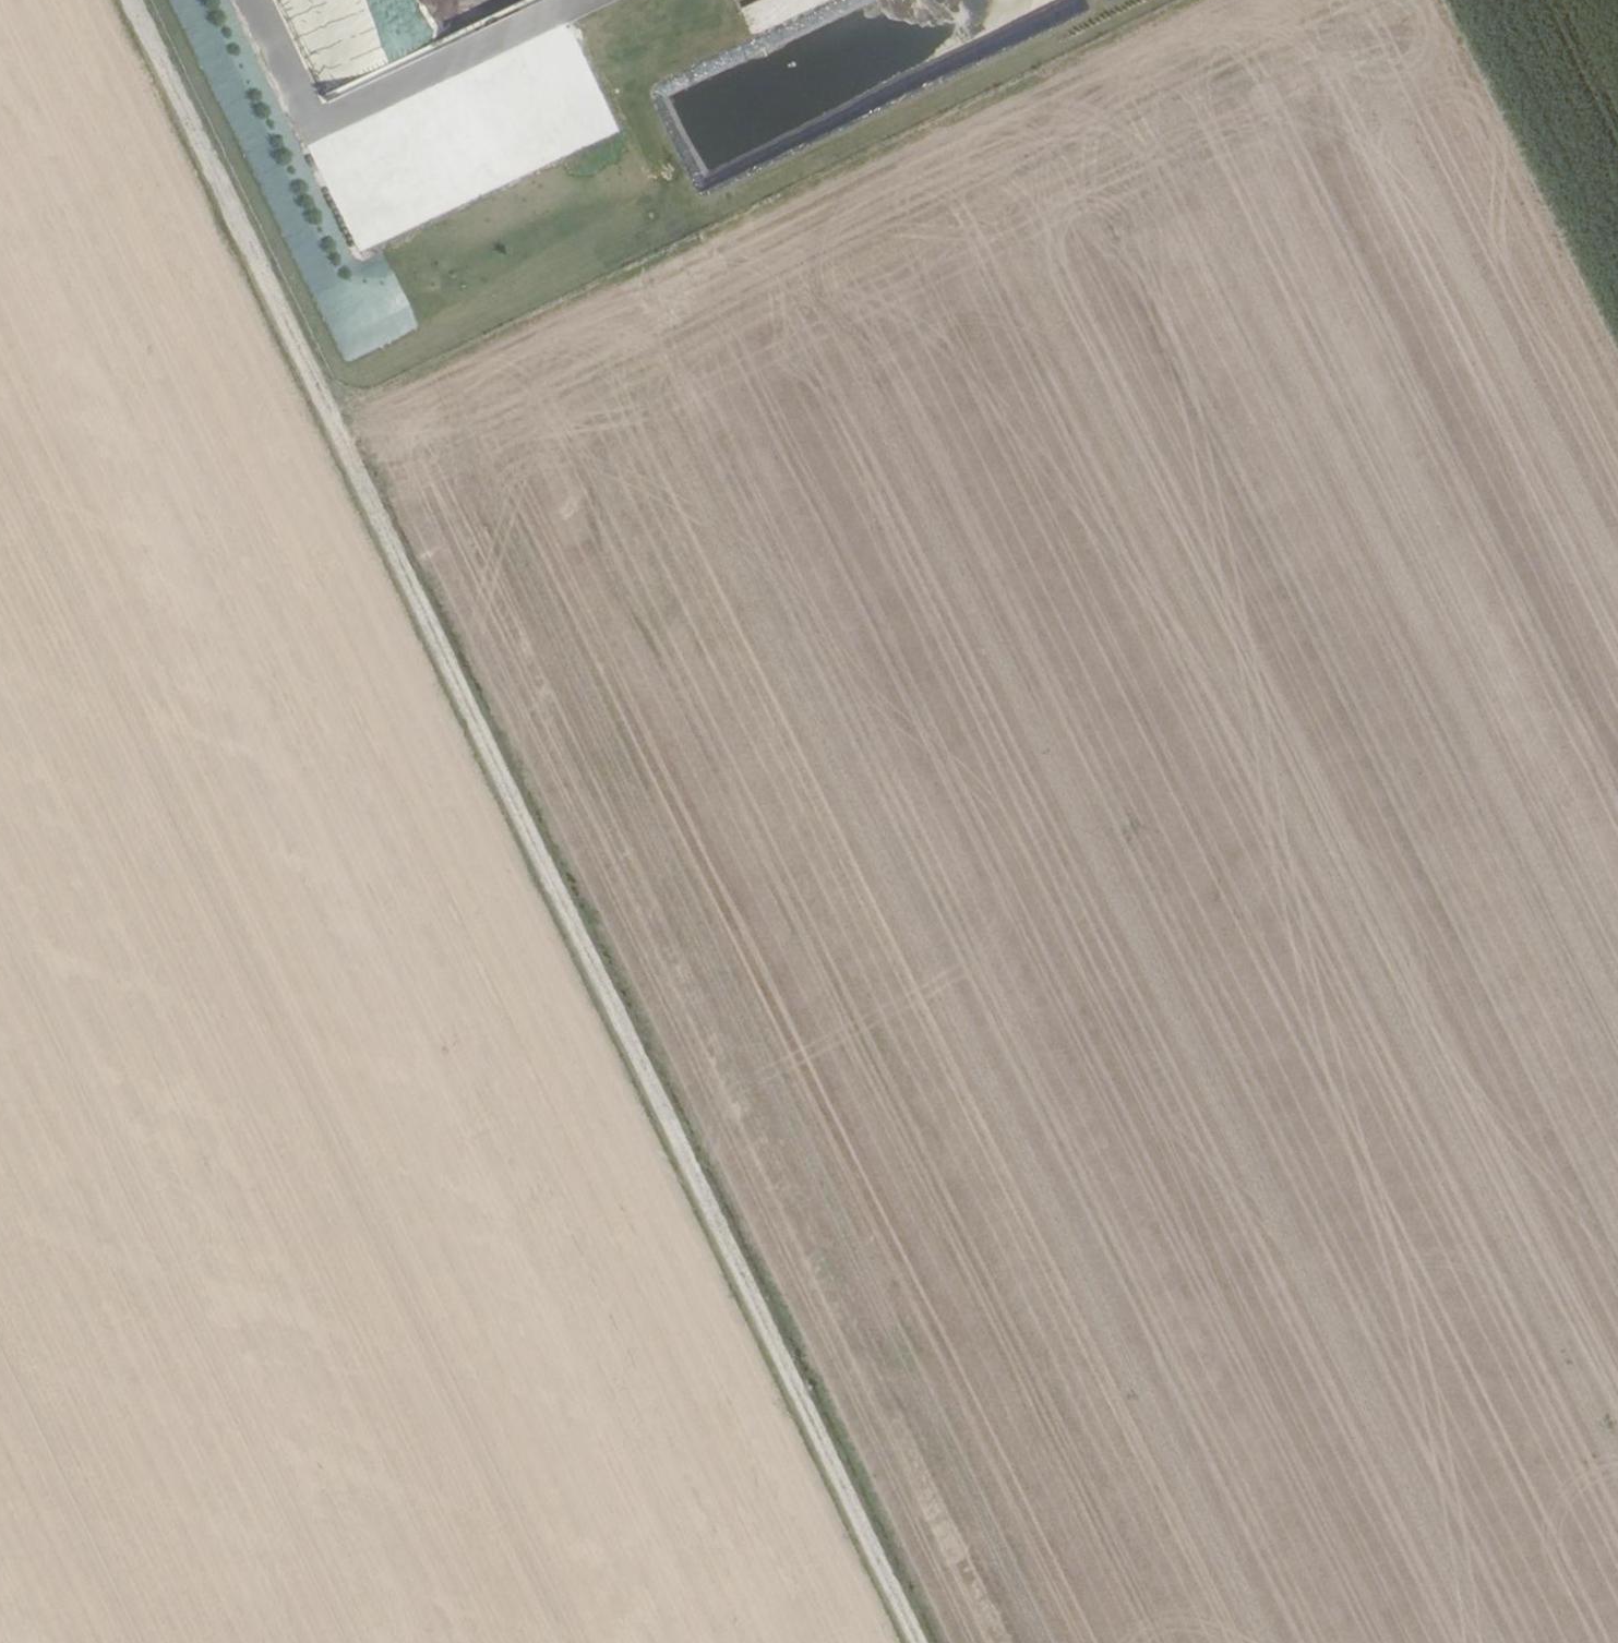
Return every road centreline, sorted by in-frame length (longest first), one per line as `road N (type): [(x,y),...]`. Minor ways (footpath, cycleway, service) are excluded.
road 1 (track): [(131,0),(915,1642)]

